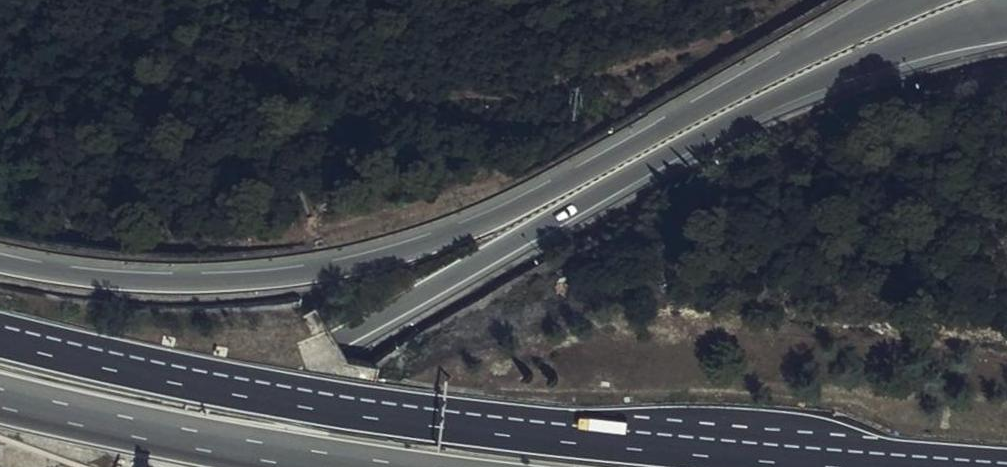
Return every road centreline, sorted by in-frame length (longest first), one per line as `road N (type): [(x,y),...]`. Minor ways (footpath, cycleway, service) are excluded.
road 1 (motorway): [(0,448),(180,407),(338,344),(752,108),(898,45),(1006,15)]
road 2 (motorway): [(900,0),(549,194),(371,262),(261,280),(161,281),(0,261)]
road 3 (motorway): [(924,466),(434,417),(182,377),(0,335)]
road 4 (motorway): [(0,399),(356,466)]

